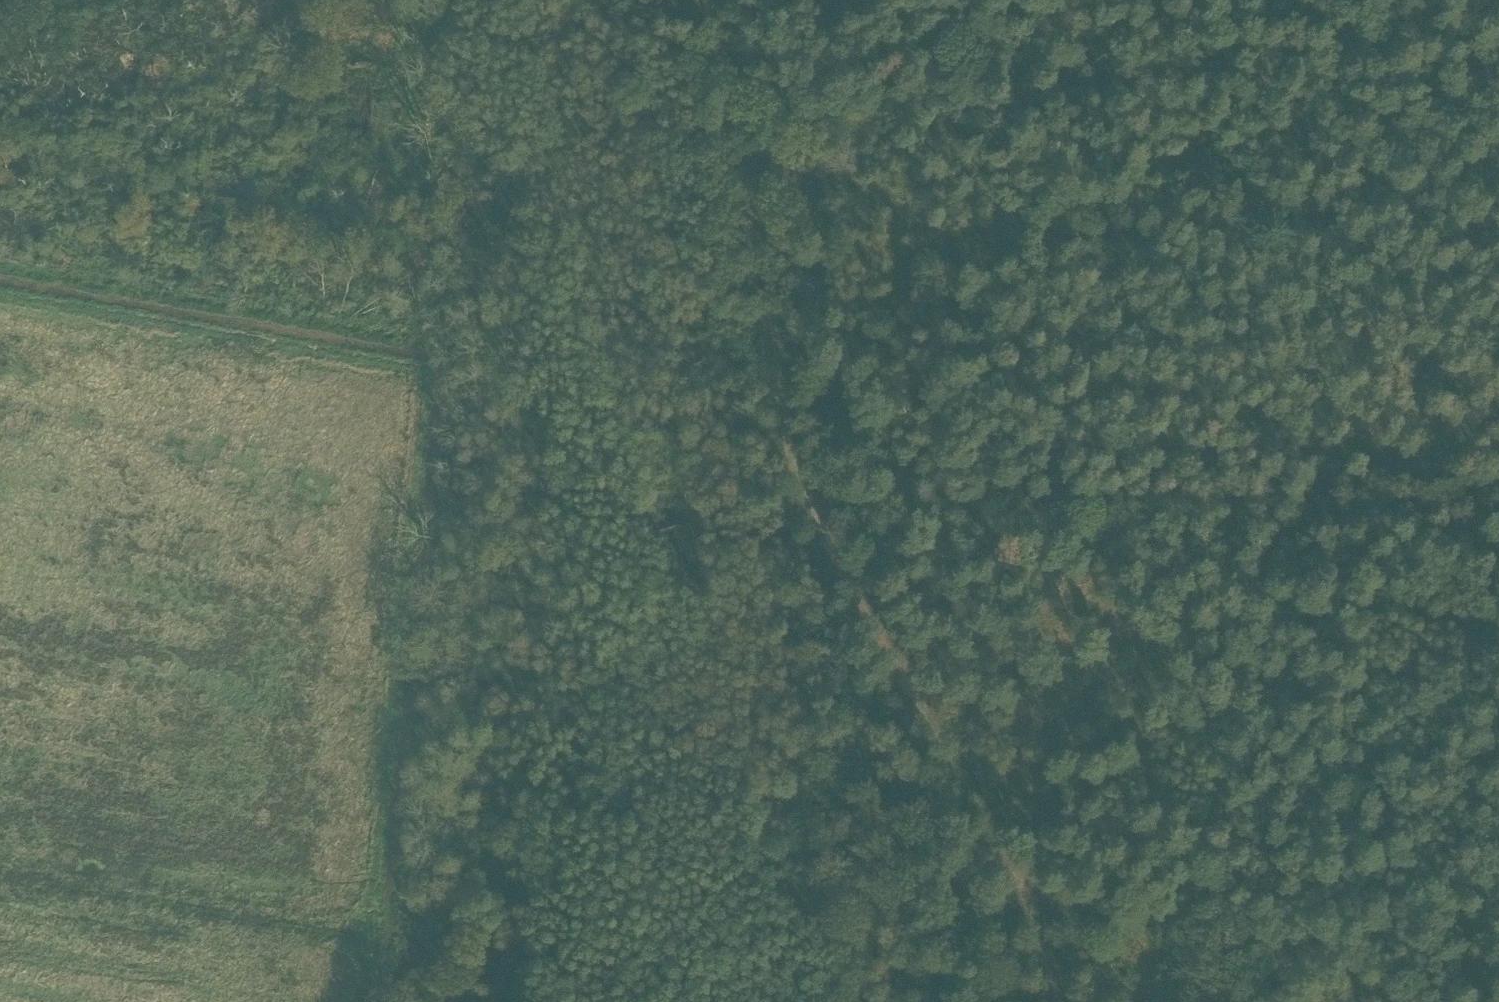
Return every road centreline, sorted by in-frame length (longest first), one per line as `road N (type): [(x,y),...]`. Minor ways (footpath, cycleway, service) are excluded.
road 1 (track): [(697,0),(747,152),(775,376),(790,458),(813,520),(1004,846),(1055,974),(1079,1001)]

